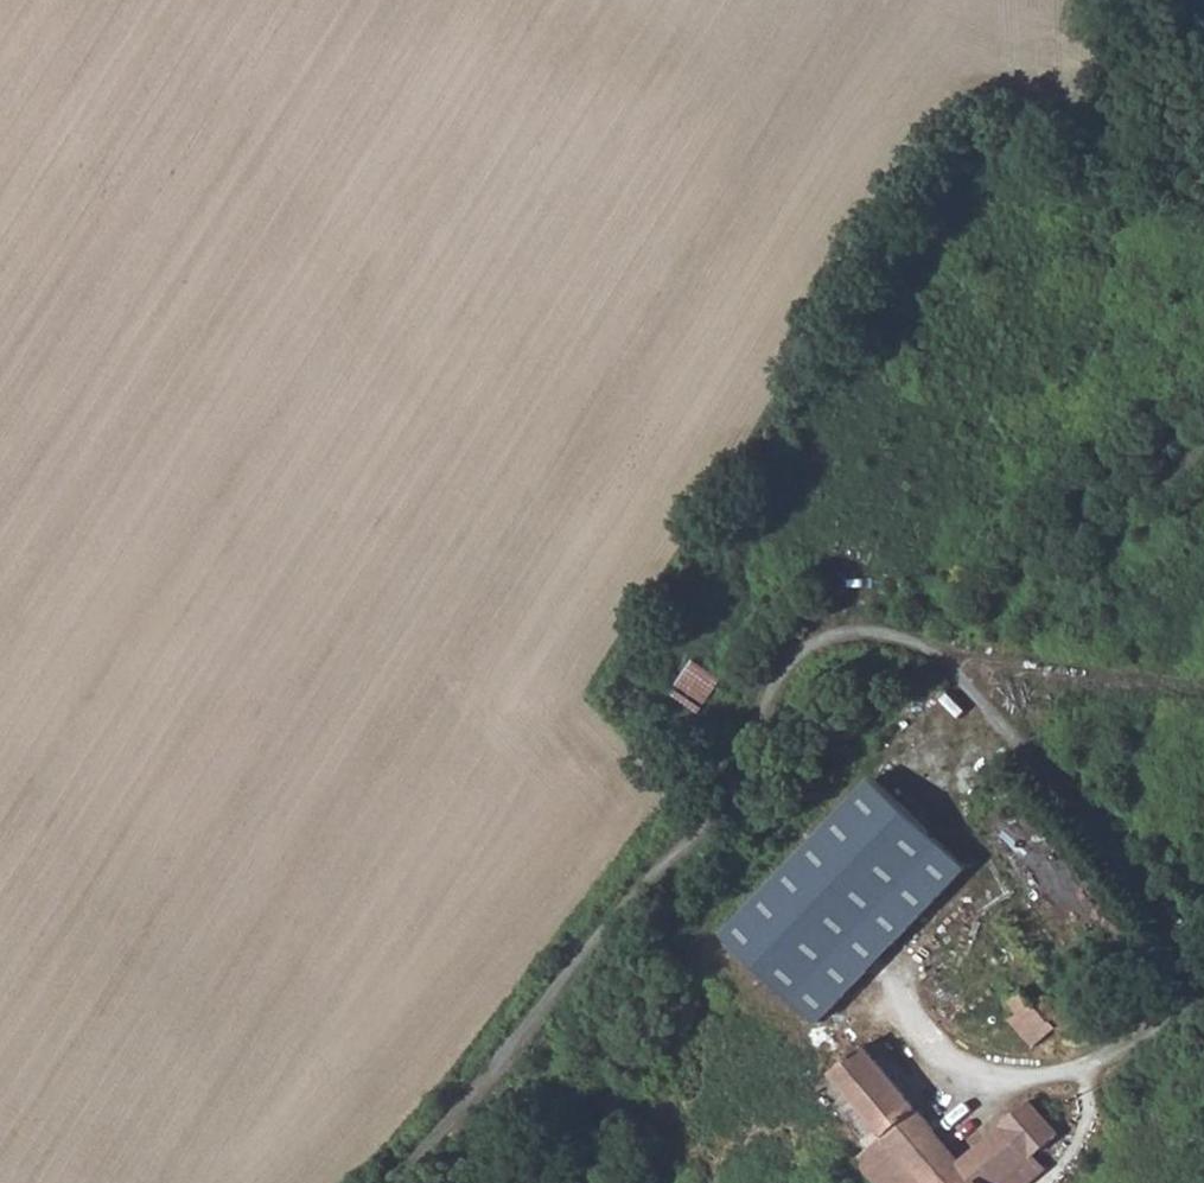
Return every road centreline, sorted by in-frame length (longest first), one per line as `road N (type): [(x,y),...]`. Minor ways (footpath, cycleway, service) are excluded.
road 1 (unclassified): [(1083,1085),(1203,1001)]

